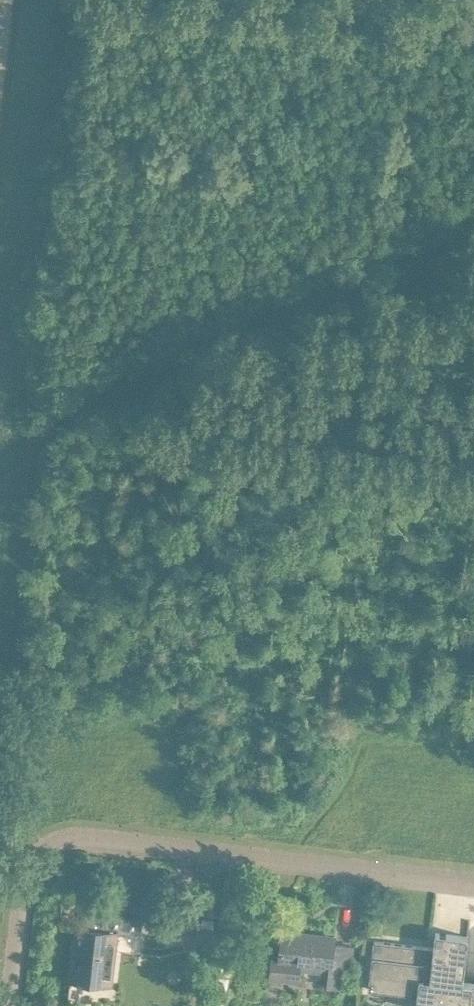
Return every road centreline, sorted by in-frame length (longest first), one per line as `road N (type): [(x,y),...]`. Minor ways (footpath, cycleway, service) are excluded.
road 1 (residential): [(17,1005),(32,880),(80,849),(473,895)]

